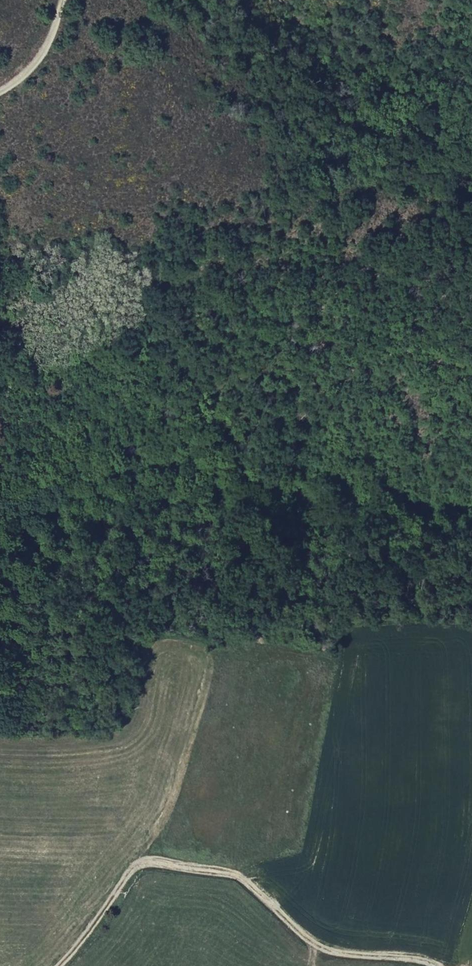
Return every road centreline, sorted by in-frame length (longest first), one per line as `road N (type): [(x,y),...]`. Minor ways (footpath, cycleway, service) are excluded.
road 1 (track): [(471,509),(268,467),(196,461),(27,481),(0,472)]
road 2 (track): [(433,965),(312,943),(256,886),(235,877),(142,866),(63,965)]

